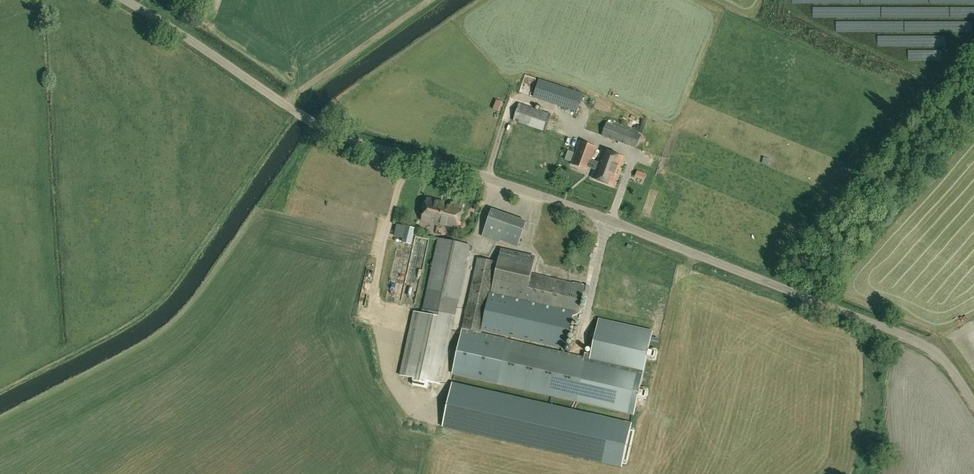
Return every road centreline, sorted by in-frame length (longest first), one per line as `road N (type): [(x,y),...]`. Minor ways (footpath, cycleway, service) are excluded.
road 1 (unclassified): [(973,403),(928,347),(523,189),(341,135),(128,0)]

